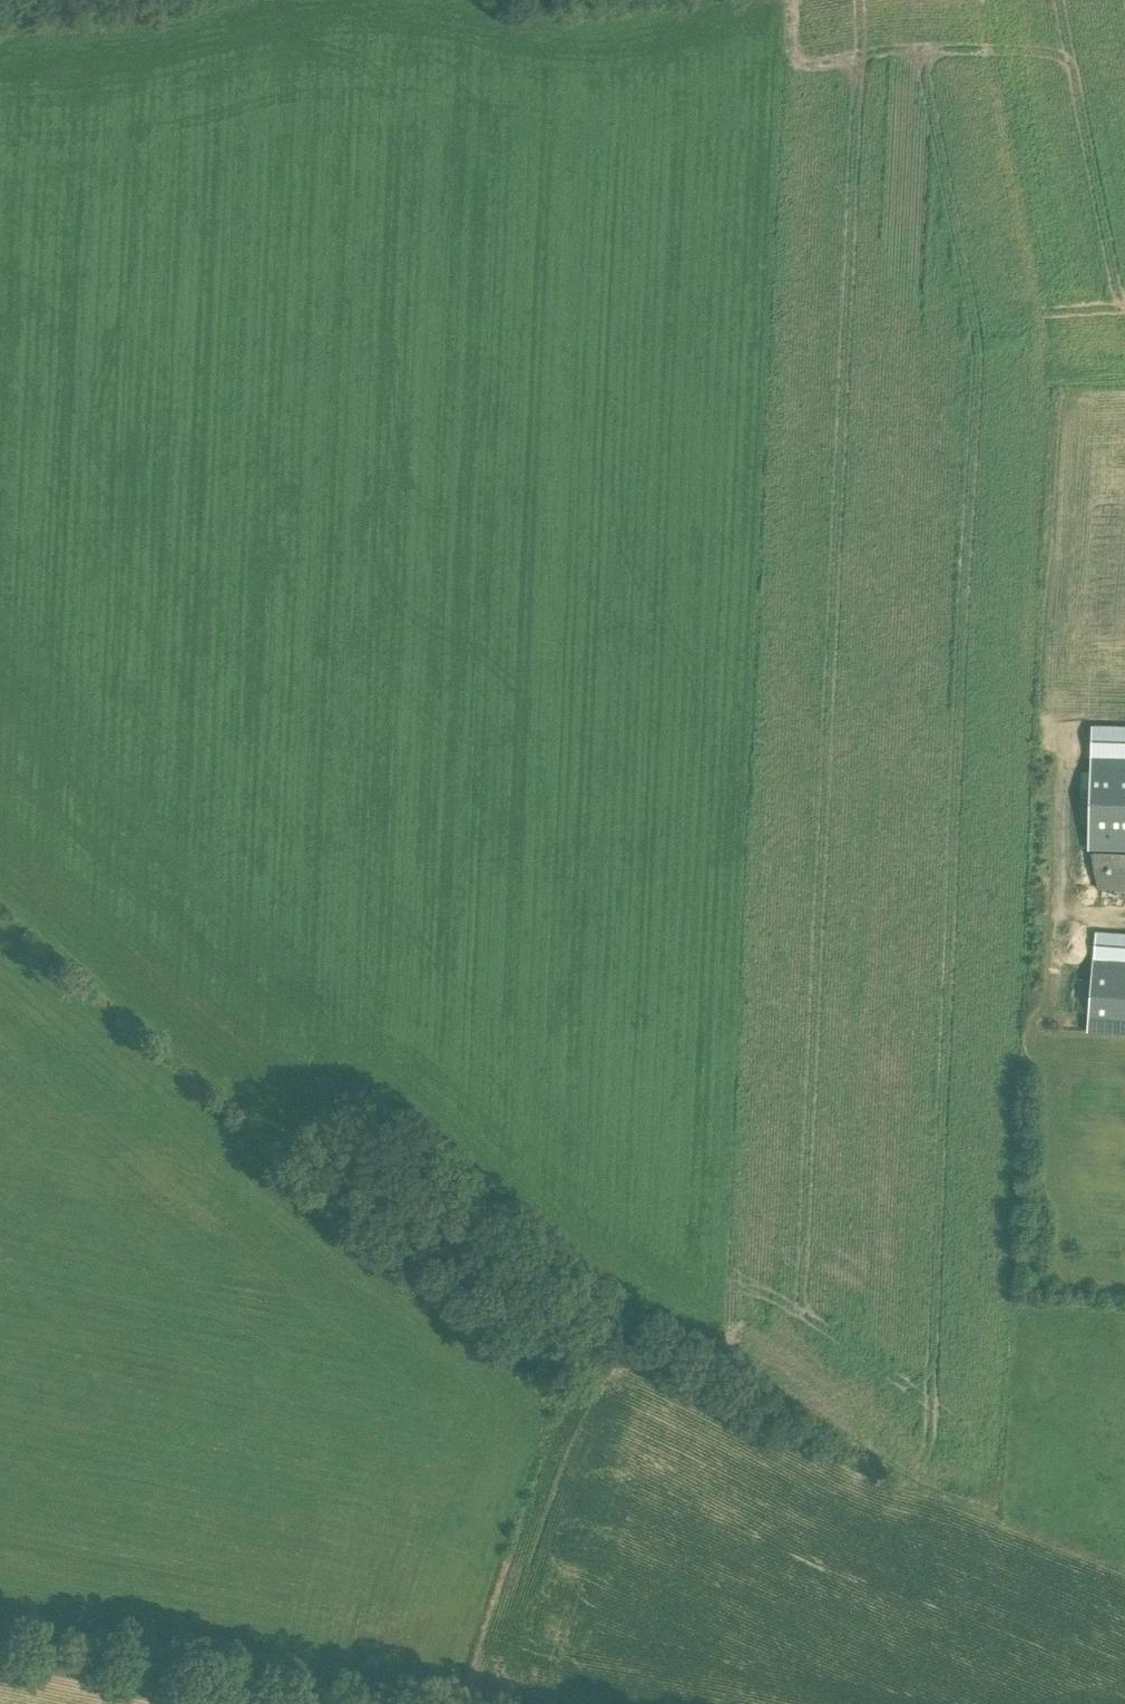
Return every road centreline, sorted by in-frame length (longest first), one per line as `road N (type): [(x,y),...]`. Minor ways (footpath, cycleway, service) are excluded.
road 1 (track): [(275,1703),(0,1648)]

